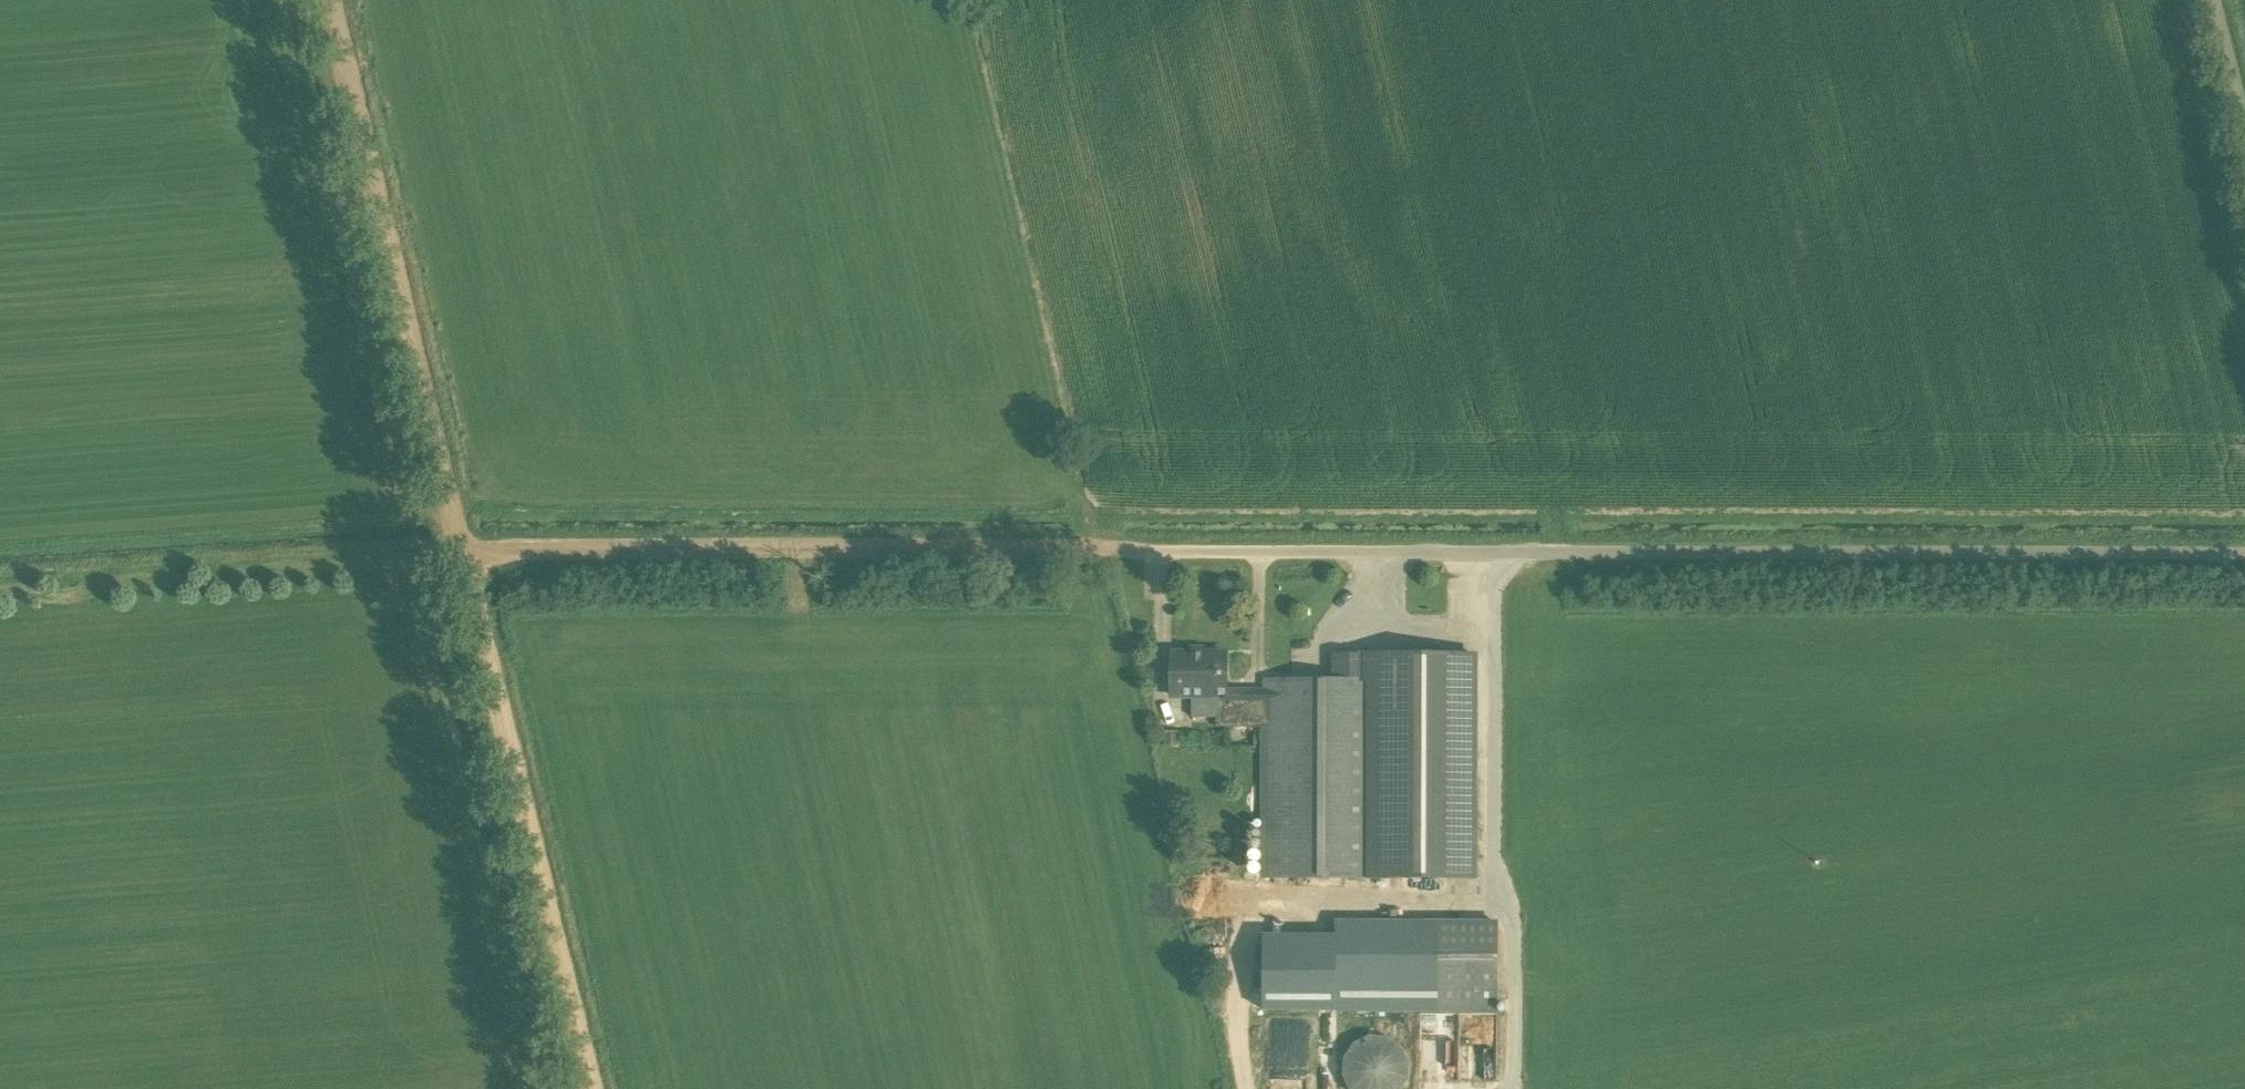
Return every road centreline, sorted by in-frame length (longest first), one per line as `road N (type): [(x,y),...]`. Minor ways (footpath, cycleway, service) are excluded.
road 1 (unclassified): [(2244,555),(1103,552)]
road 2 (track): [(1103,552),(463,544)]
road 3 (track): [(330,0),(463,544)]
road 4 (track): [(463,544),(591,1088)]
road 5 (unclassified): [(2244,129),(2213,0)]

